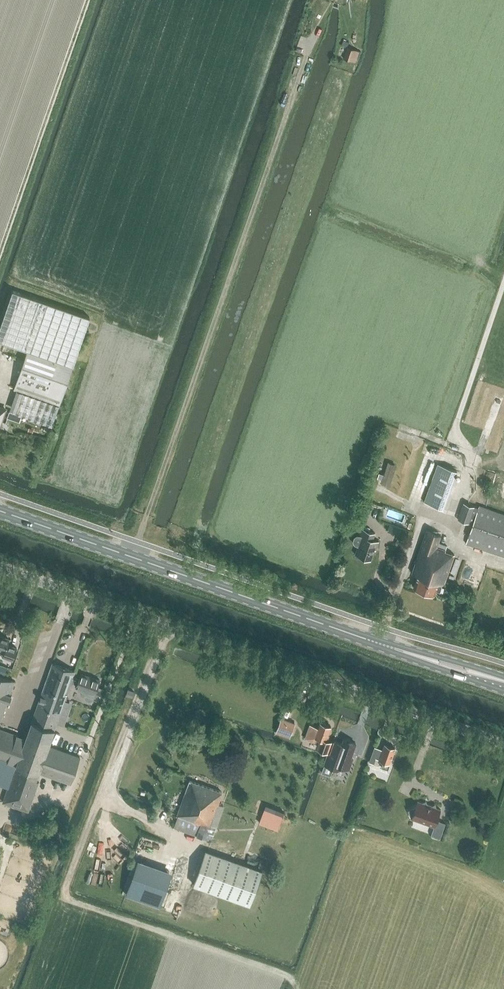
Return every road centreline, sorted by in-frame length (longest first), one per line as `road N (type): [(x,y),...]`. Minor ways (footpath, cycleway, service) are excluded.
road 1 (unclassified): [(503,746),(0,568)]
road 2 (track): [(307,53),(134,555)]
road 3 (primary): [(424,657),(0,509)]
road 4 (track): [(503,286),(456,430),(472,459),(451,515),(429,521),(419,534)]
road 5 (track): [(88,0),(0,253)]

